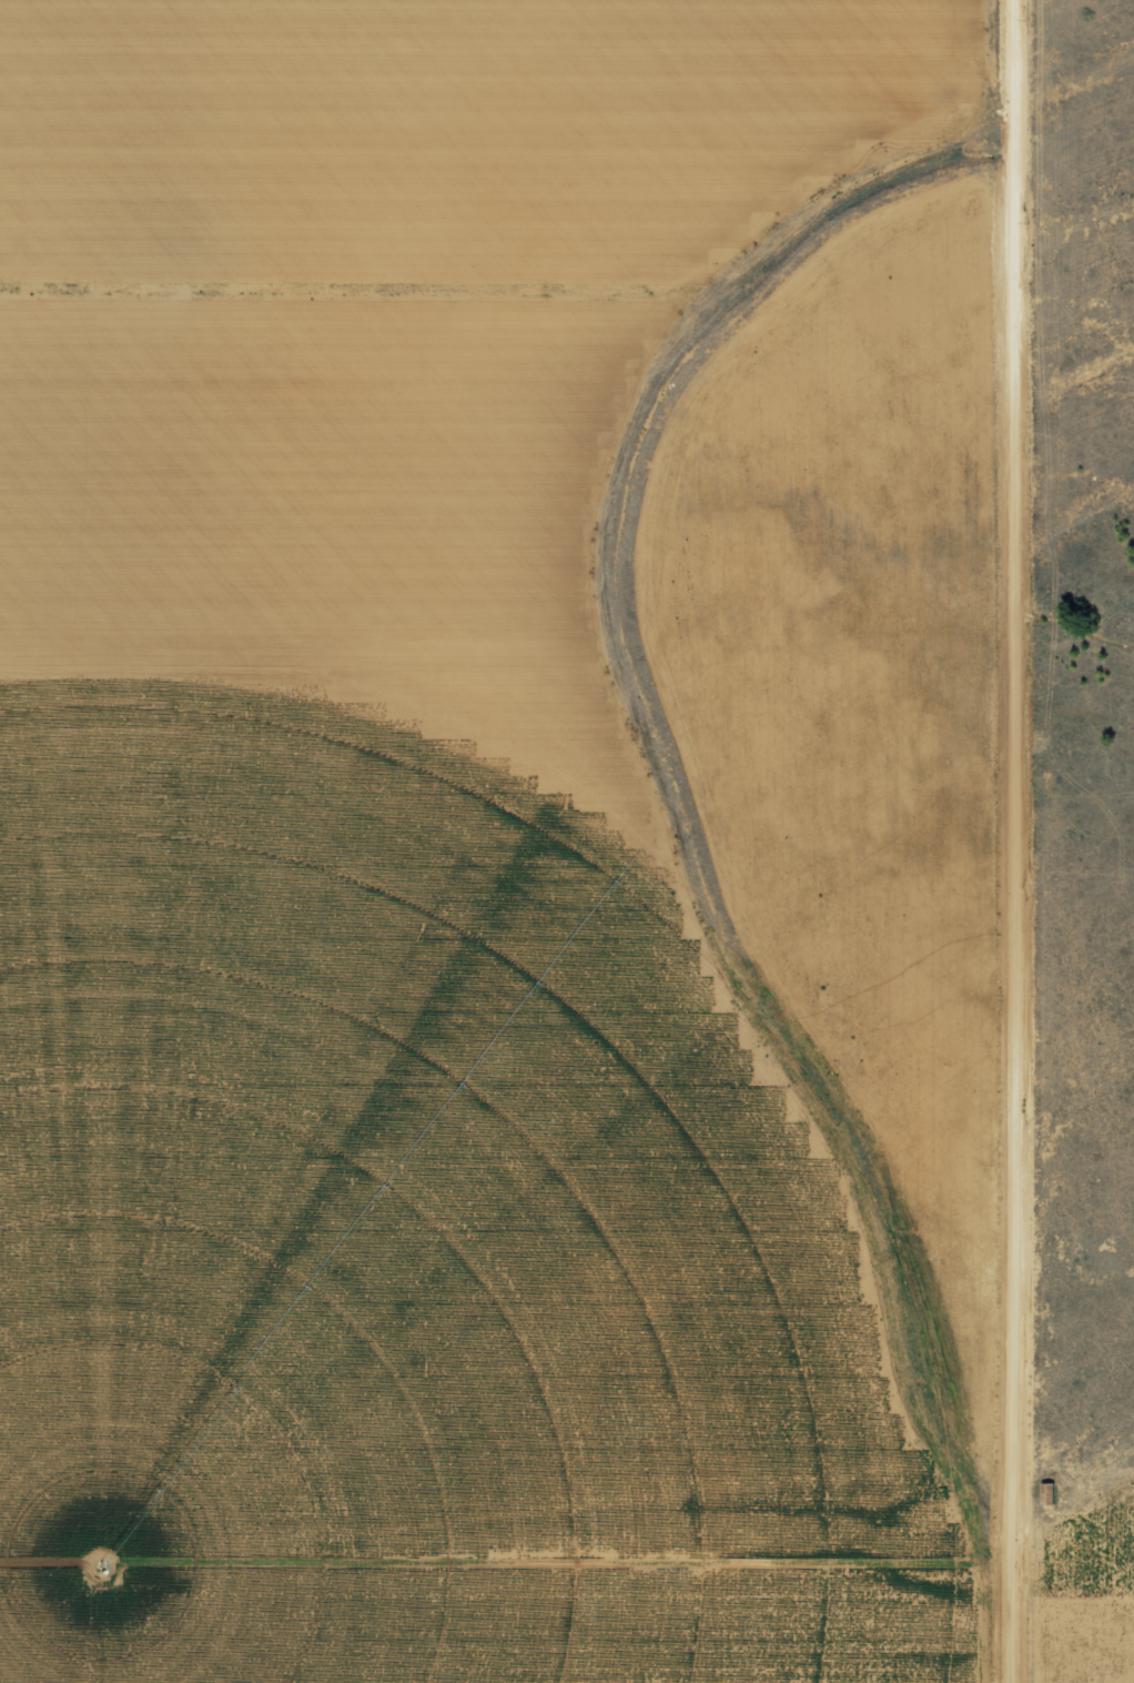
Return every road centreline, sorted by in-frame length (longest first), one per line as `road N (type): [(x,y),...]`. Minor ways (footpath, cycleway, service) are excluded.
road 1 (residential): [(1014,1682),(1010,0)]

